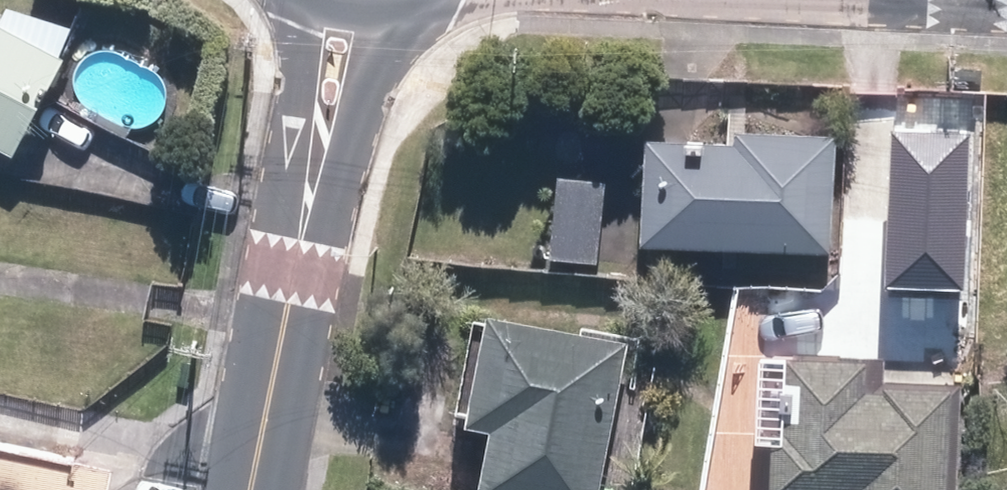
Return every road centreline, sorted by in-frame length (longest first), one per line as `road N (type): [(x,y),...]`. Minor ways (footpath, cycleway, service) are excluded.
road 1 (residential): [(319,143),(251,489)]
road 2 (residential): [(409,0),(319,143)]
road 3 (residential): [(319,143),(301,0)]

